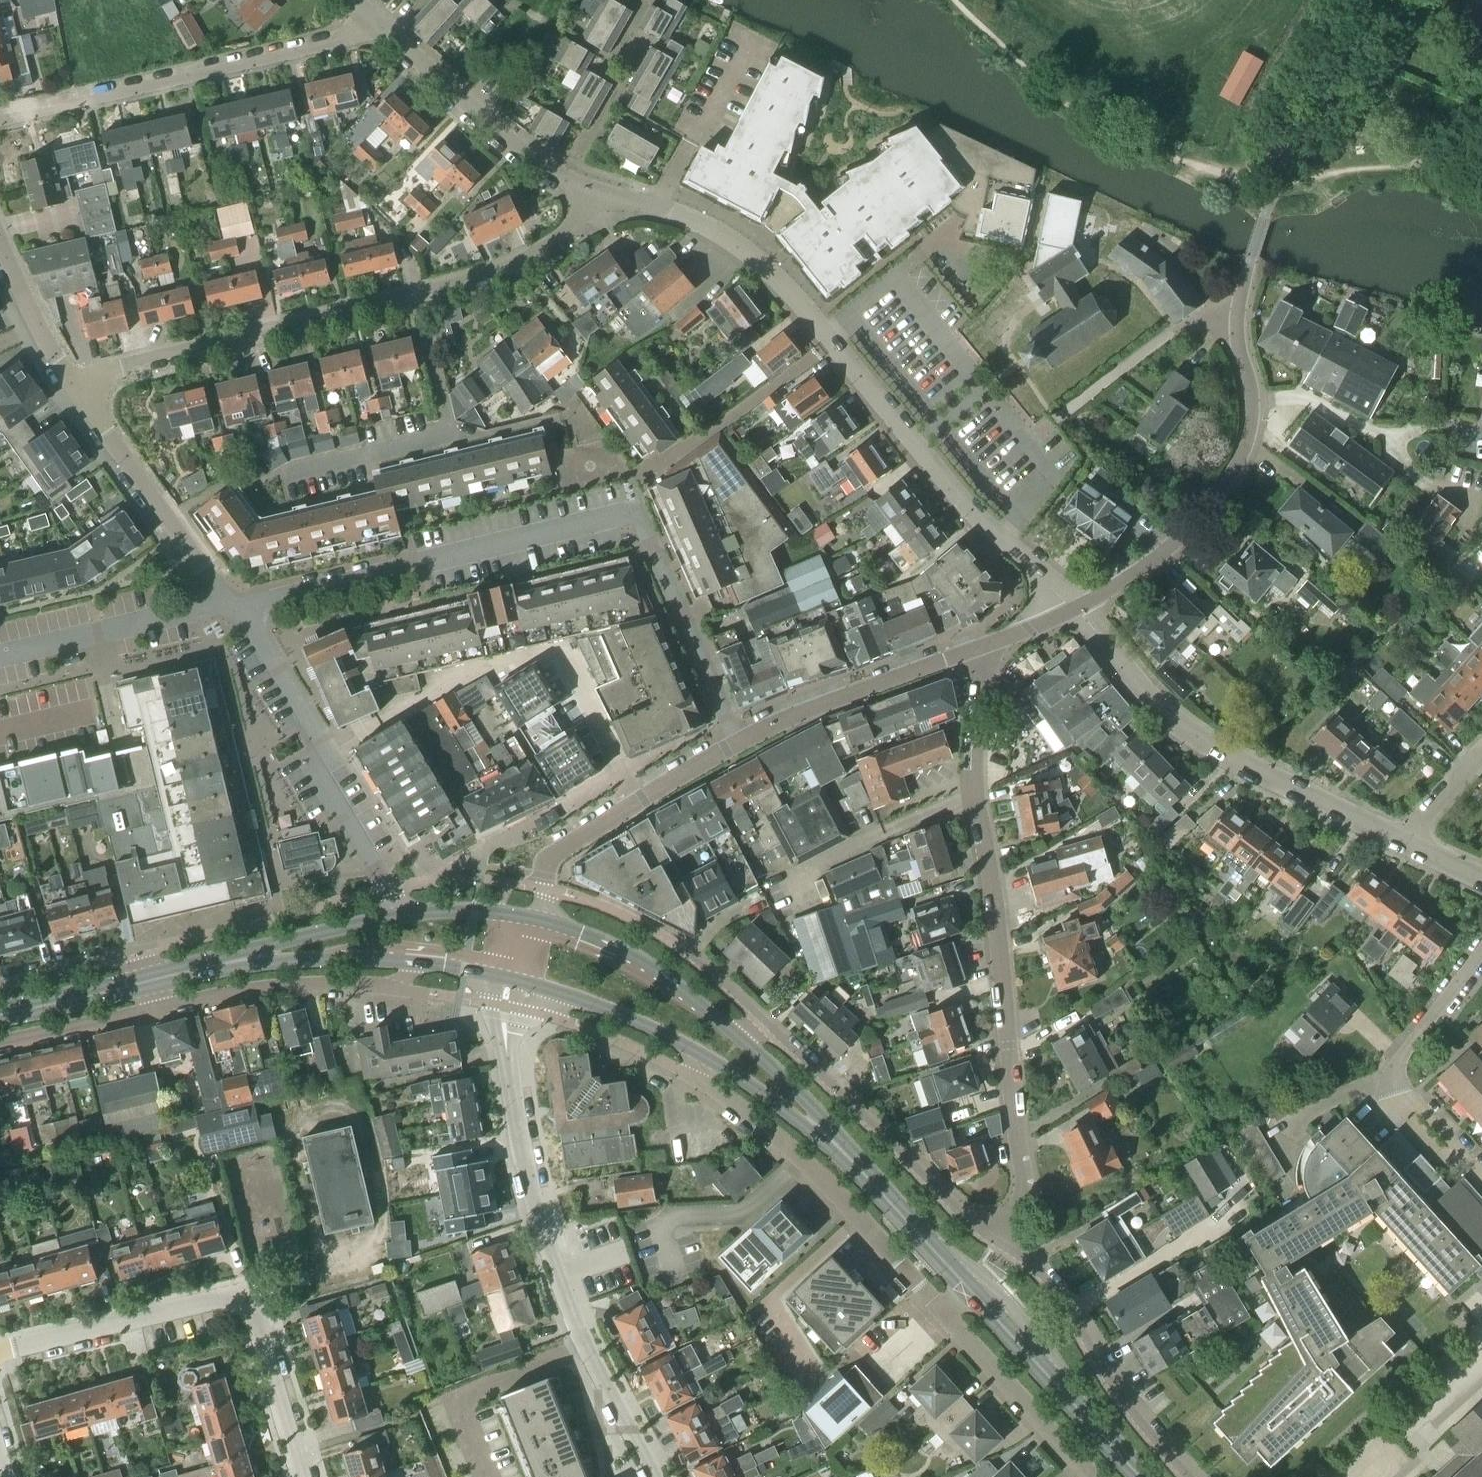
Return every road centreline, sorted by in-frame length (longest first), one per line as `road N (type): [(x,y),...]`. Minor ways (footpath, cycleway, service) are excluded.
road 1 (residential): [(245,608),(638,507),(741,739)]
road 2 (residential): [(1075,612),(971,511),(767,271),(707,228),(591,190)]
road 3 (residential): [(990,645),(979,795),(1025,1187),(997,1236)]
road 4 (residential): [(74,385),(124,365),(496,271),(564,236),(591,190)]
road 5 (residential): [(301,1476),(244,1294),(0,1353)]
road 6 (residential): [(652,1476),(558,1275),(517,1127),(509,1063)]
road 7 (residential): [(1075,612),(1181,537),(1240,462),(1252,416),(1238,314),(1249,268)]
road 8 (residential): [(1408,845),(1178,730),(1075,612)]
road 9 (residential): [(0,120),(347,41),(375,23)]
road 10 (residential): [(400,915),(324,786),(321,735),(245,608)]
road 11 (residential): [(705,1085),(765,1126),(943,1311)]
road 12 (residential): [(1192,1476),(1118,1387),(1056,1285),(997,1236)]
road 13 (residential): [(535,919),(553,856),(741,739)]
road 14 (residential): [(997,1236),(794,1040)]
road 15 (residential): [(1481,953),(1399,1065),(1398,1085),(1481,1174)]
road 16 (residential): [(591,190),(511,140),(375,23)]
road 17 (residential): [(160,1008),(268,986),(390,987),(423,962)]
road 18 (residential): [(741,739),(791,712),(990,645)]
road 19 (residential): [(224,603),(74,385)]
road 20 (tertiary): [(1141,1476),(968,1287)]
road 21 (residential): [(0,657),(224,603)]
road 22 (tertiary): [(732,1028),(623,950),(535,919)]
road 23 (residential): [(943,1311),(1092,1476)]
road 24 (tertiary): [(968,1287),(838,1143)]
road 25 (tertiary): [(230,963),(423,962)]
road 26 (tertiary): [(689,1045),(838,1143)]
road 27 (tertiary): [(400,915),(230,963)]
road 28 (residential): [(74,385),(0,238)]
road 29 (residential): [(0,1043),(160,1008)]
road 30 (tertiary): [(0,1015),(154,981)]
road 31 (tertiary): [(838,1143),(732,1028)]
road 32 (residential): [(794,1040),(686,947)]
road 33 (residential): [(129,955),(0,983)]
road 34 (tertiary): [(569,995),(689,1045)]

